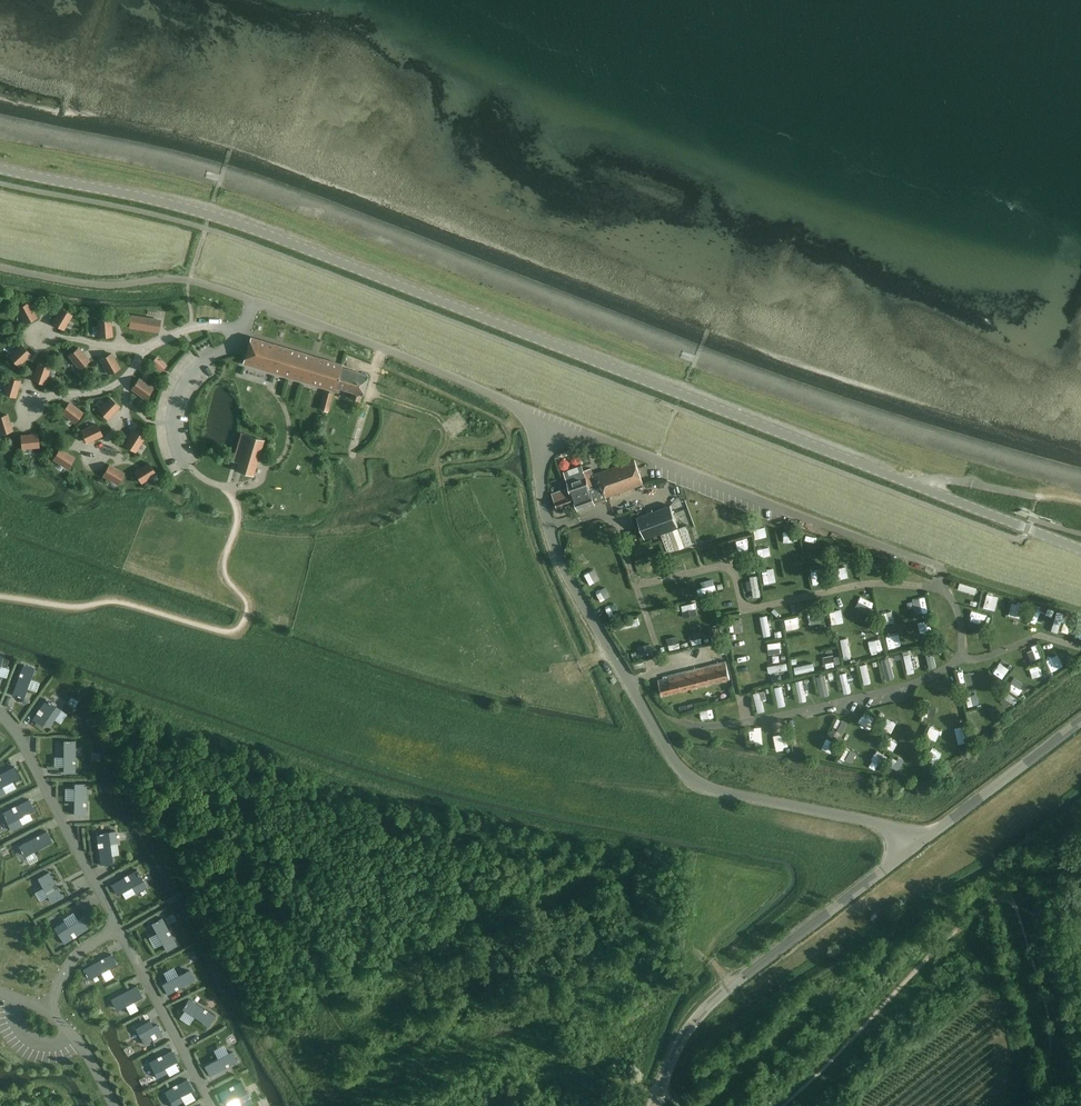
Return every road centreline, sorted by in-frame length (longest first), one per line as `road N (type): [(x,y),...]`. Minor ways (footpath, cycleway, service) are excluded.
road 1 (tertiary): [(1080,551),(224,220),(0,169)]
road 2 (unclassified): [(538,456),(531,417),(510,403),(253,300),(189,280),(103,286),(0,267)]
road 3 (unclassified): [(538,456),(574,430),(948,571)]
road 4 (secondary): [(657,1105),(687,1034),(716,999),(910,852)]
road 5 (unclassified): [(910,852),(894,831),(861,819),(704,785),(681,766),(630,680)]
road 6 (track): [(451,437),(439,465),(449,522),(495,580),(529,650),(552,669),(614,652)]
road 7 (unclassified): [(630,680),(560,559),(538,456)]
road 8 (residential): [(120,928),(0,715)]
road 9 (secondary): [(910,852),(1080,723)]
road 10 (residential): [(214,1105),(120,928)]
road 11 (track): [(369,392),(431,412),(455,440),(472,444),(488,442),(526,413)]
road 12 (residential): [(46,1006),(115,1105)]

